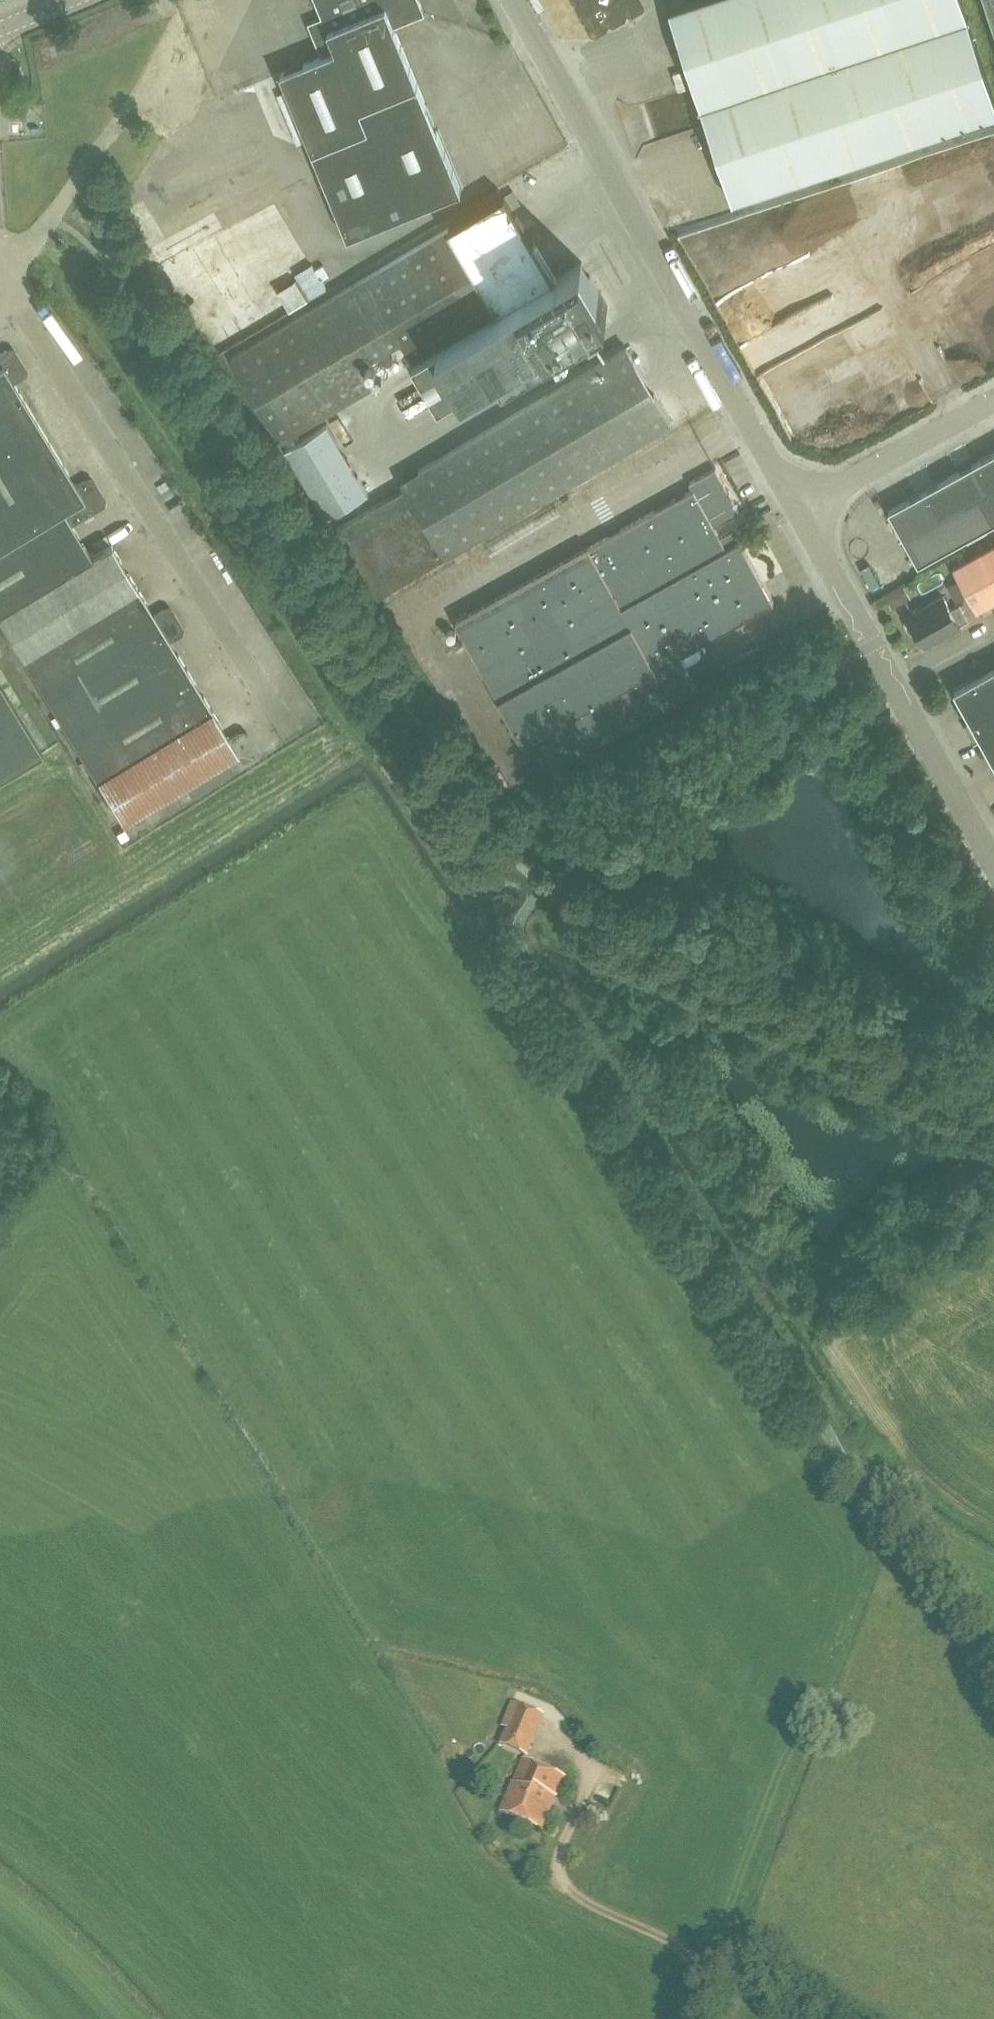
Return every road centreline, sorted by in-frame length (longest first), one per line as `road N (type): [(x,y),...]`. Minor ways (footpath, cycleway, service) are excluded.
road 1 (unclassified): [(801,510),(515,0)]
road 2 (unclassified): [(993,859),(801,510)]
road 3 (unclassified): [(801,510),(993,403)]

